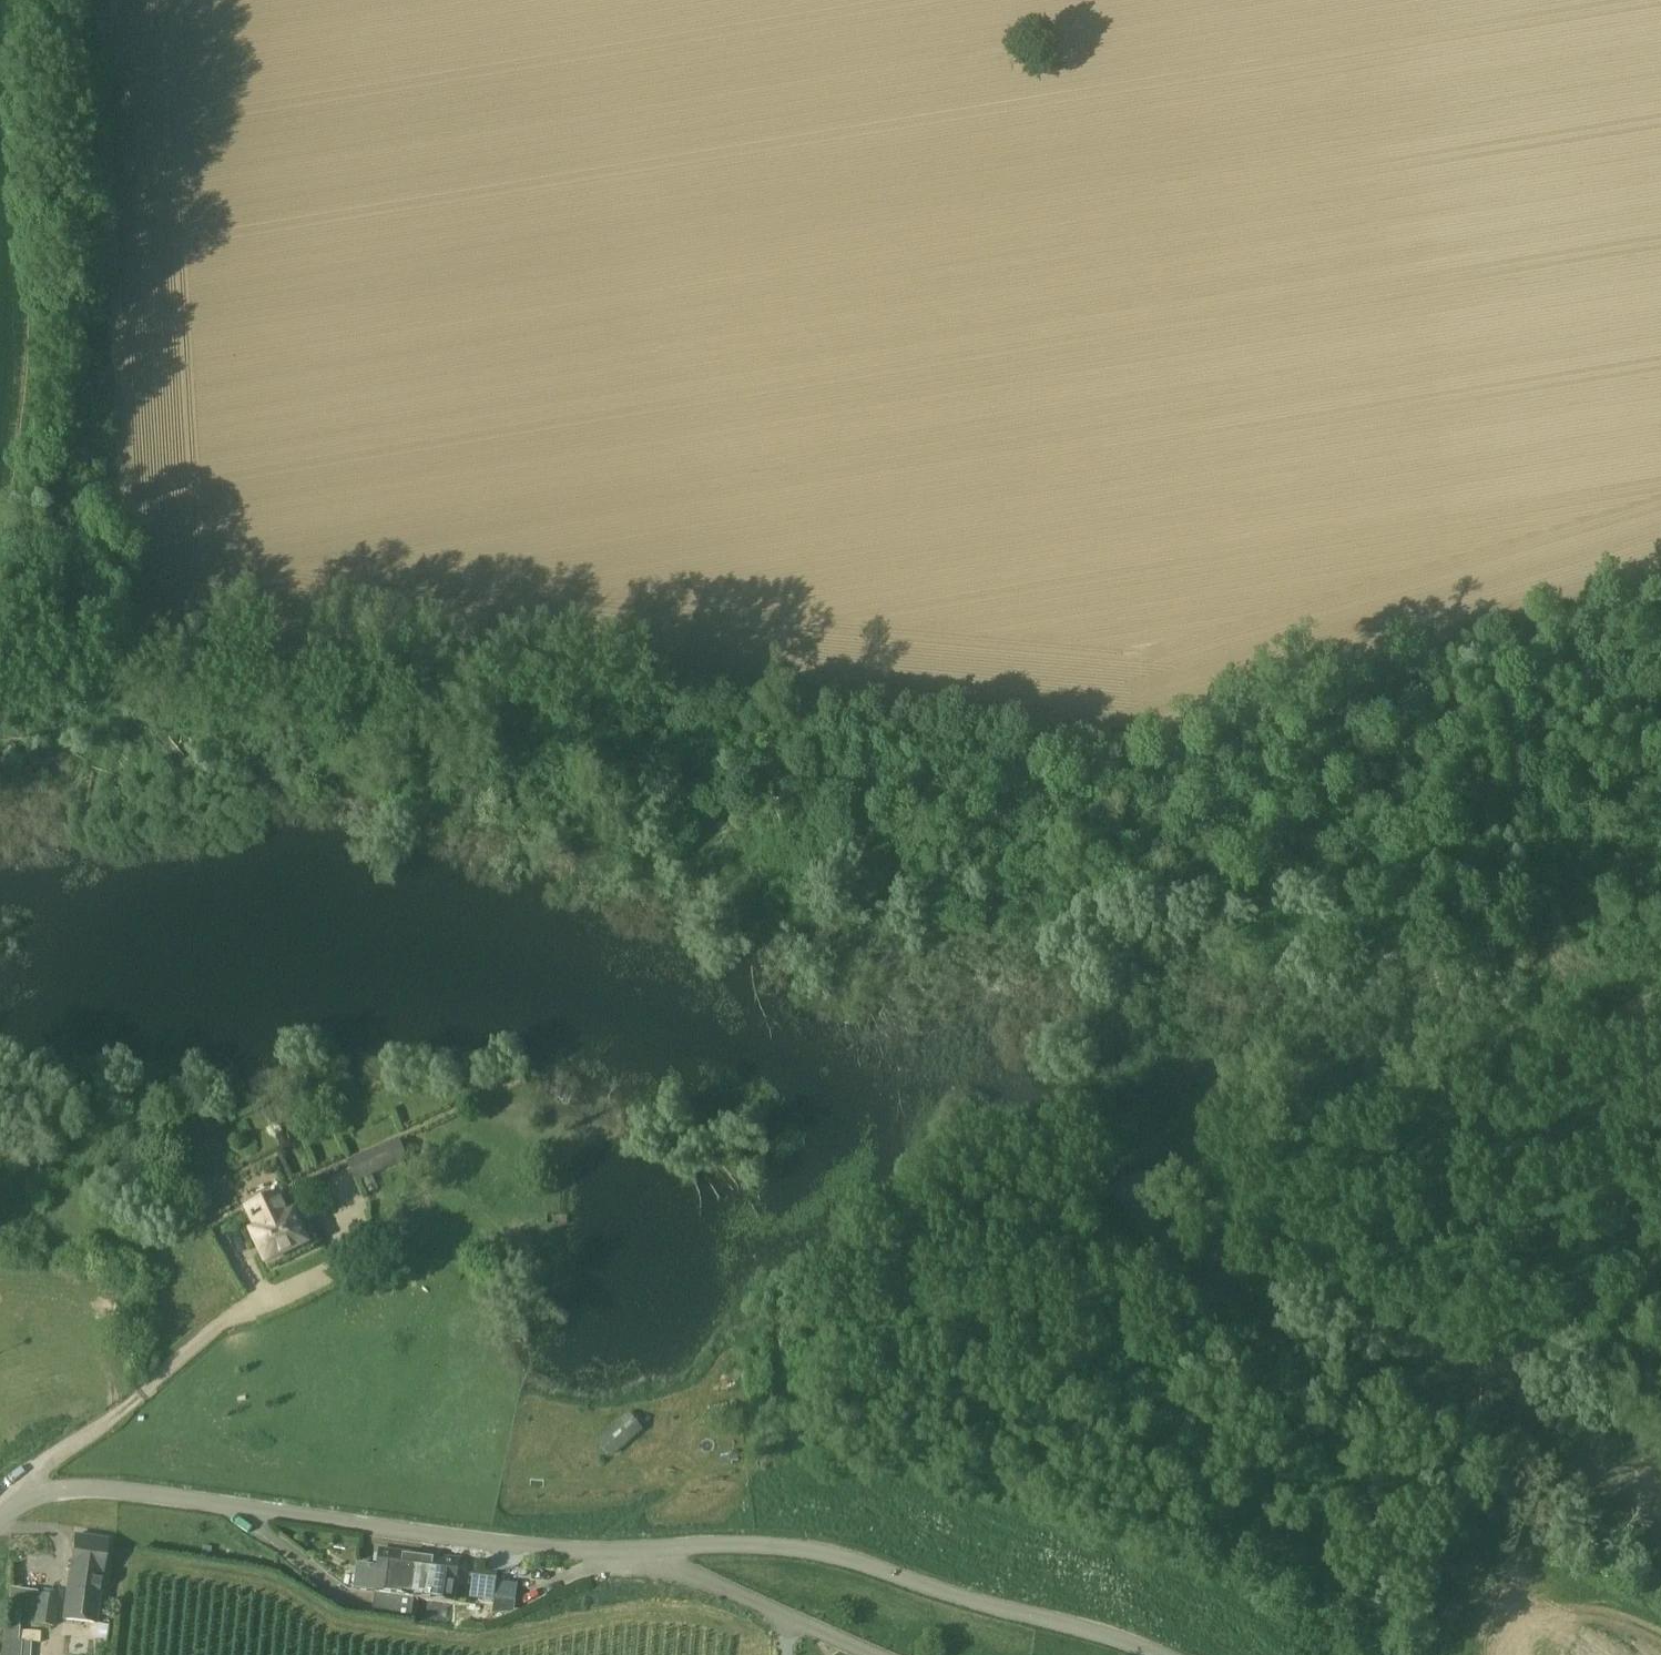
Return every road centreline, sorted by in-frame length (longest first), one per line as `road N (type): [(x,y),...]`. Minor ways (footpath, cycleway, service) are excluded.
road 1 (unclassified): [(0,1522),(35,1496),(109,1489),(584,1551),(766,1545),(847,1559),(1158,1654)]

